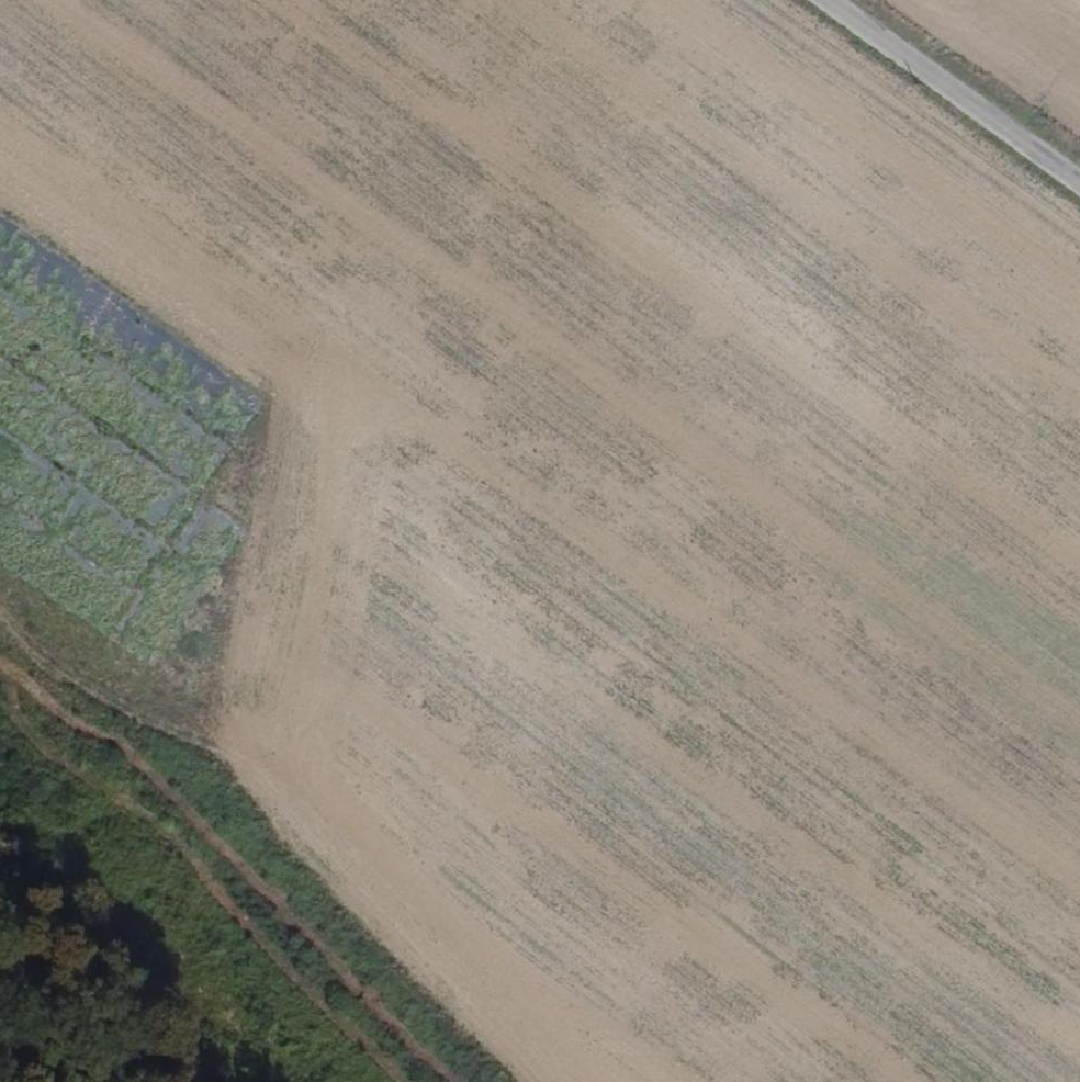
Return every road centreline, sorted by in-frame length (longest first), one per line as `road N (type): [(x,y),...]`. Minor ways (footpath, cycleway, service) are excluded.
road 1 (unclassified): [(831,0),(1079,183)]

